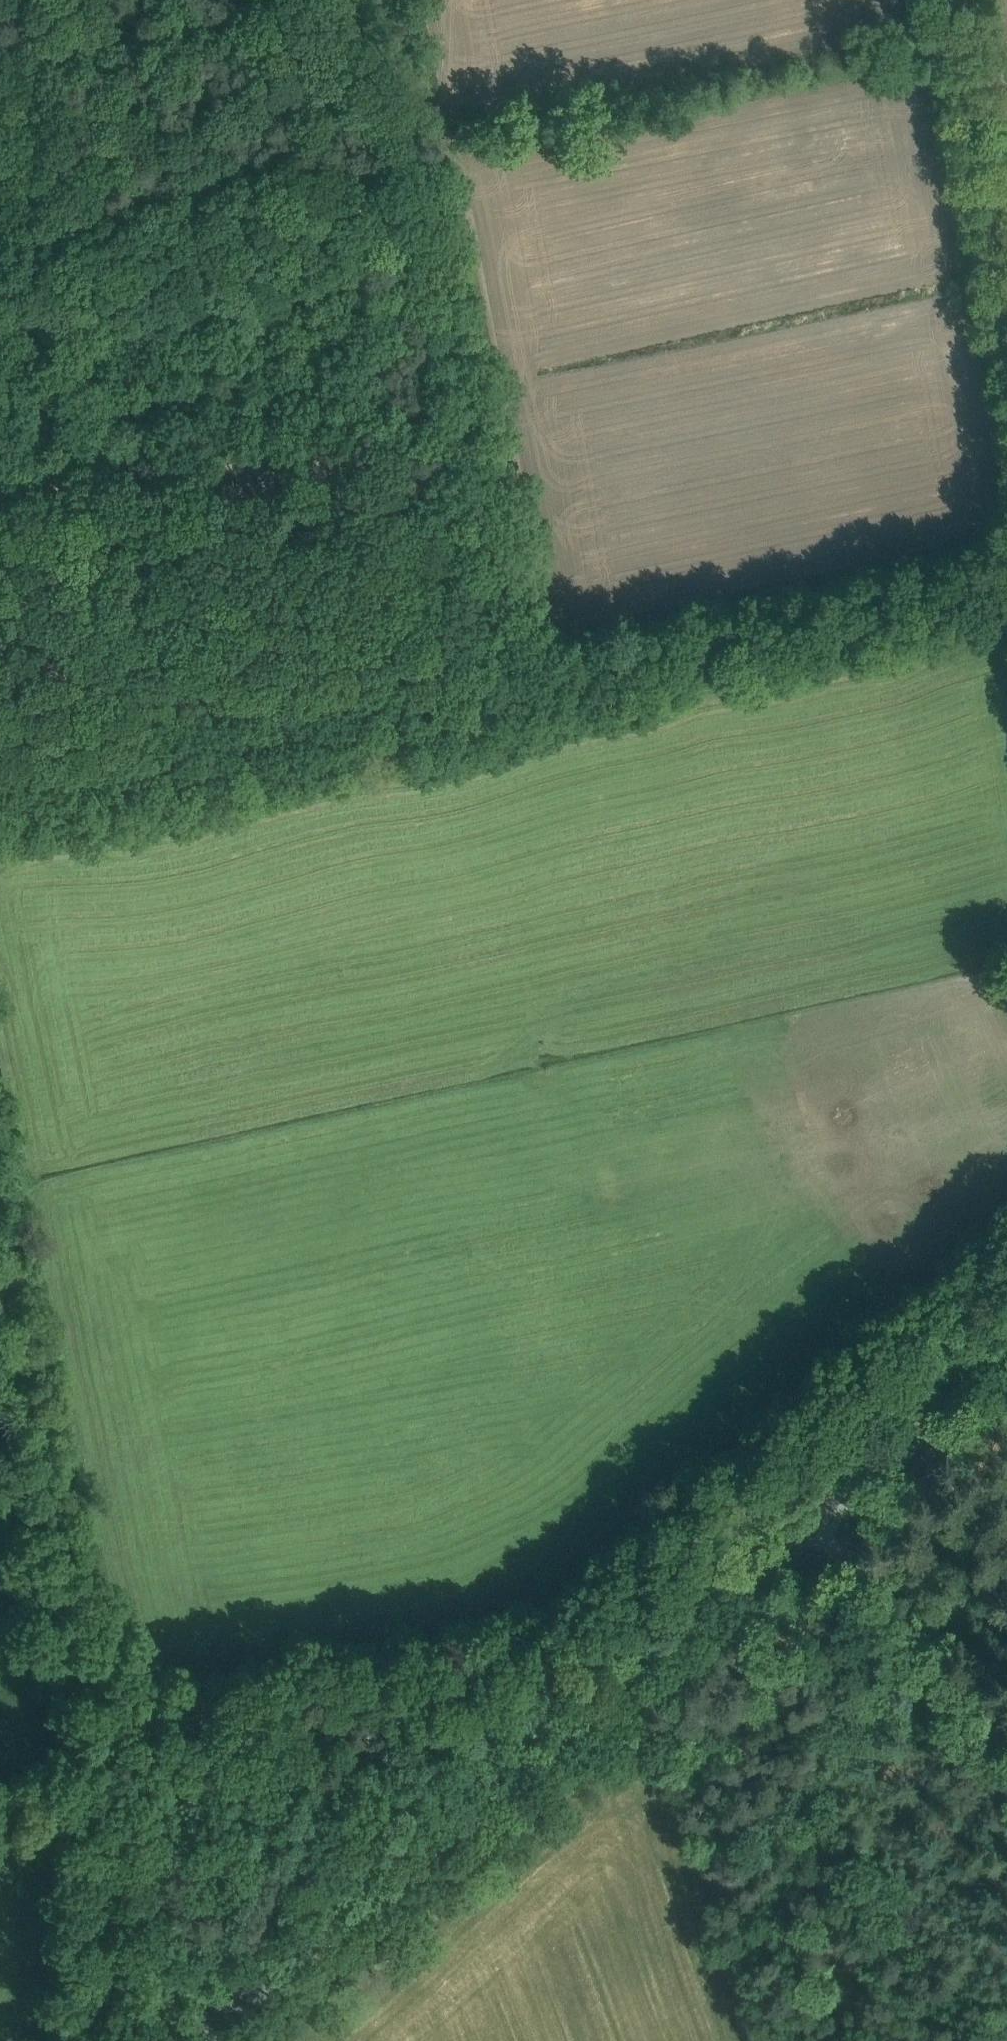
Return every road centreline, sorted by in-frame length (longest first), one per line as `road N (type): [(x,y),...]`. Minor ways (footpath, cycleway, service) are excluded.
road 1 (secondary): [(195,2040),(1006,1361)]
road 2 (track): [(1006,1750),(816,1522),(784,1509)]

